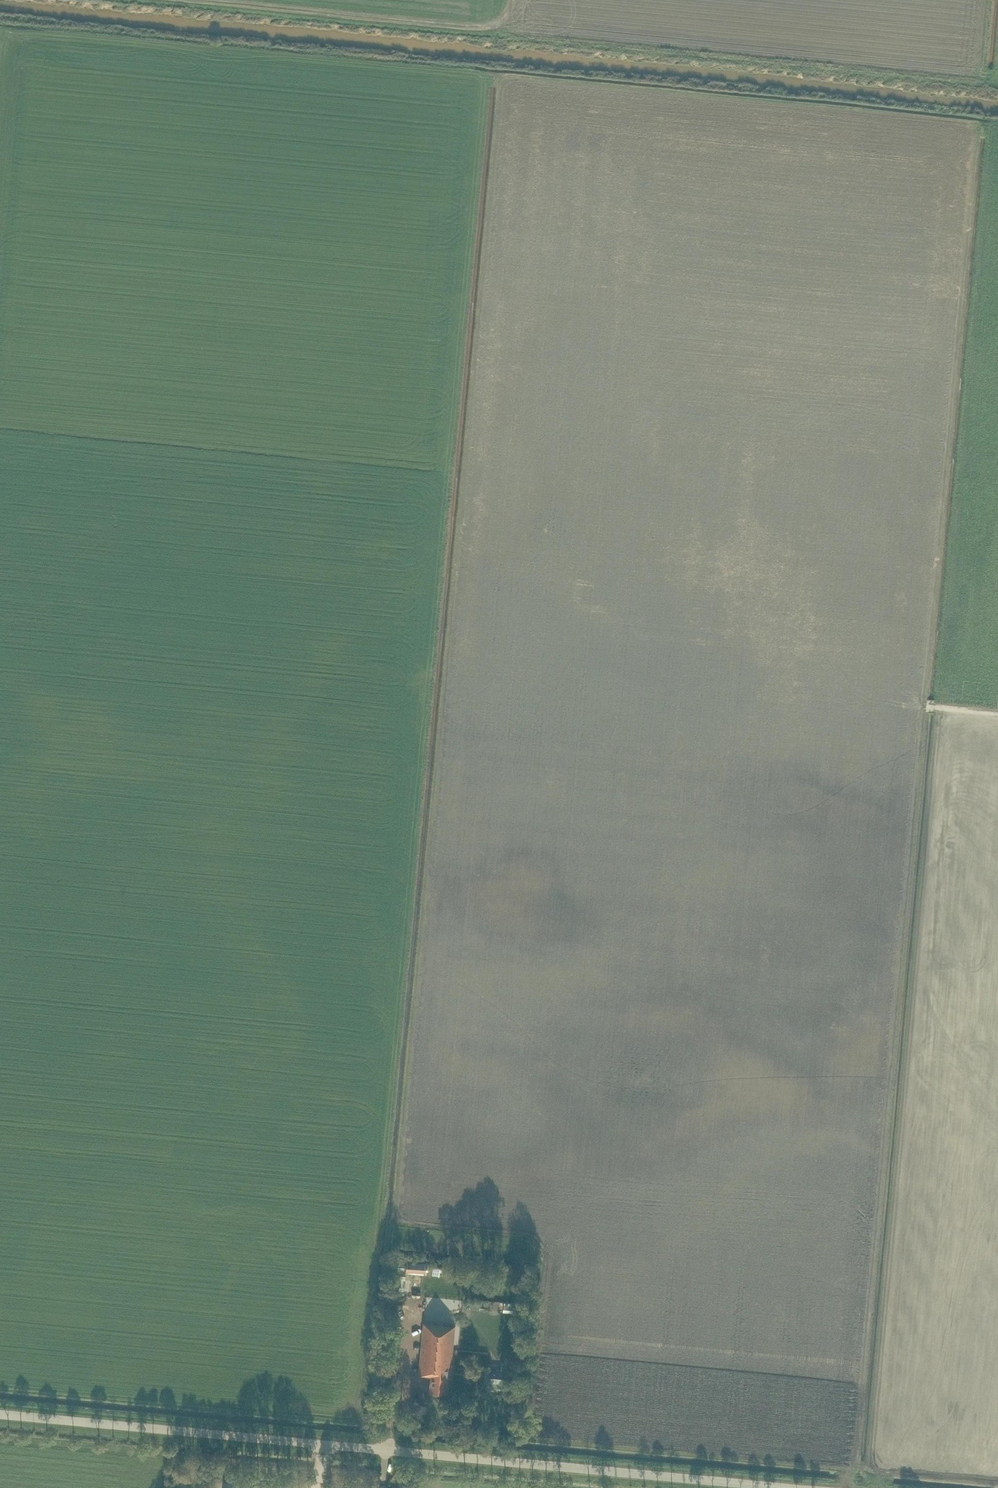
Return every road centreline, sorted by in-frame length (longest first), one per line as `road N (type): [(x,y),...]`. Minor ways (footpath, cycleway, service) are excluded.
road 1 (unclassified): [(777,1487),(0,1415)]

